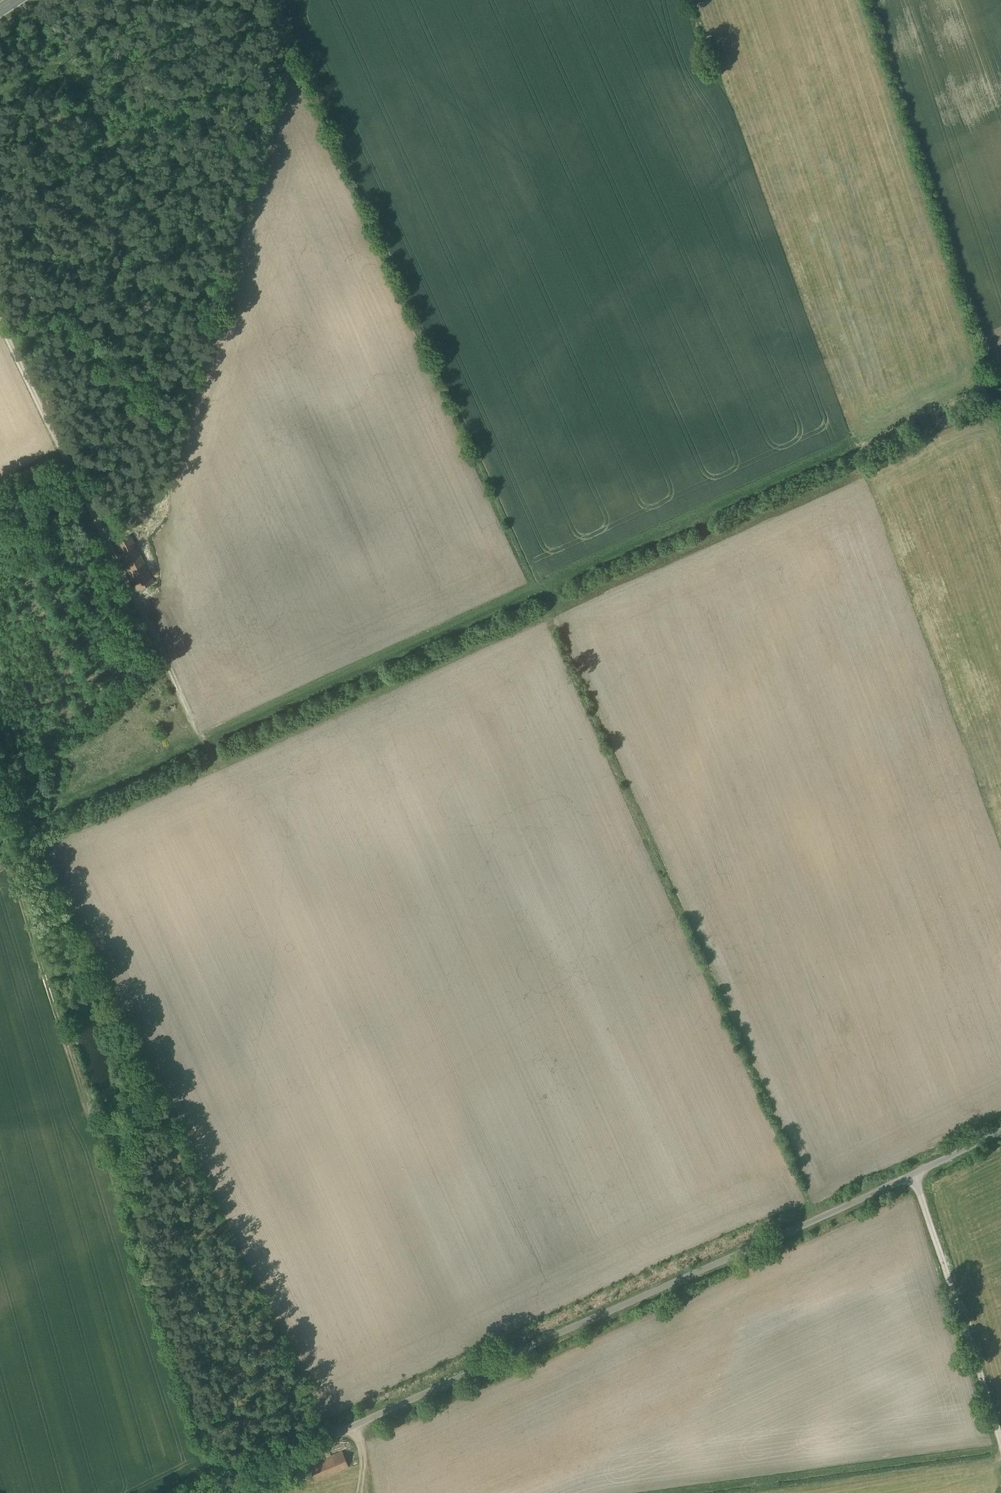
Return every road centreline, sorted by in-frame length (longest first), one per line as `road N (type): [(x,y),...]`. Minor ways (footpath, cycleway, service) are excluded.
road 1 (unclassified): [(213,1492),(1000,1133)]
road 2 (track): [(0,318),(136,606),(222,762)]
road 3 (track): [(1000,1446),(915,1173)]

